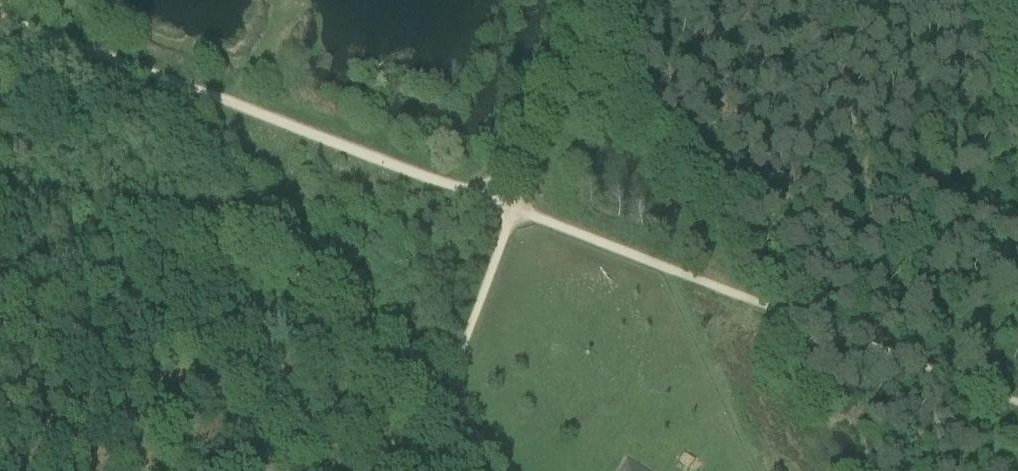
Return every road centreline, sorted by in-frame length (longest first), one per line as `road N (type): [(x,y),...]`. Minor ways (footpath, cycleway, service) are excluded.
road 1 (track): [(0,15),(515,207)]
road 2 (track): [(515,207),(1017,404)]
road 3 (track): [(948,470),(822,0)]
road 4 (track): [(515,207),(461,382),(501,470)]
road 5 (track): [(606,0),(515,207)]

